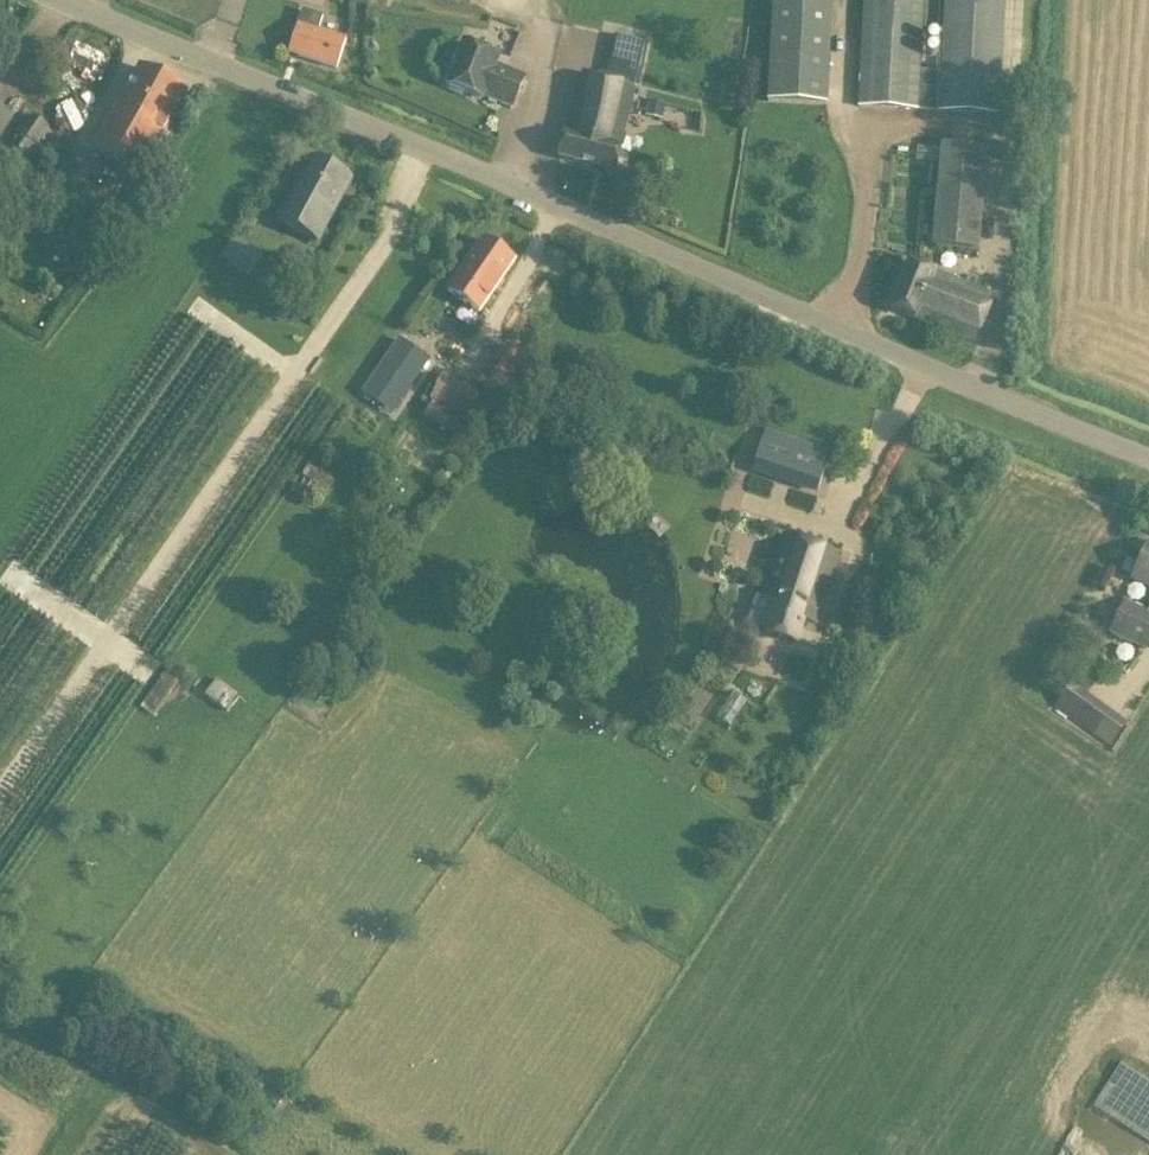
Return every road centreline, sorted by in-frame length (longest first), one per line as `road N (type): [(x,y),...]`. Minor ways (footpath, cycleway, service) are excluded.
road 1 (unclassified): [(1148,463),(73,0)]

